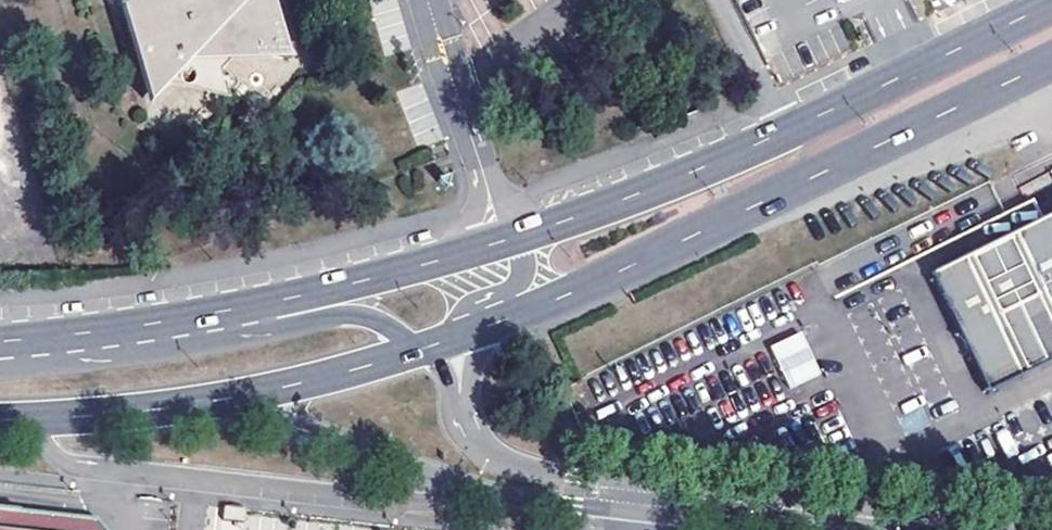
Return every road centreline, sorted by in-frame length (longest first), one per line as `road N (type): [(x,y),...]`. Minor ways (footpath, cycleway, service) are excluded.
road 1 (secondary): [(487,326),(634,264),(1051,61)]
road 2 (secondary): [(1051,3),(821,114),(507,243)]
road 3 (tertiary): [(226,399),(371,455),(520,498),(729,524),(769,512)]
road 4 (tertiary): [(769,512),(736,492),(504,460),(472,437),(462,400)]
road 5 (secondary): [(270,303),(0,348)]
road 6 (secondary): [(507,243),(270,303)]
road 7 (secondary): [(0,420),(226,399)]
road 8 (secondary): [(226,399),(429,346)]
road 9 (secondary): [(429,346),(362,316),(270,303)]
road 10 (tertiary): [(769,512),(924,529)]

